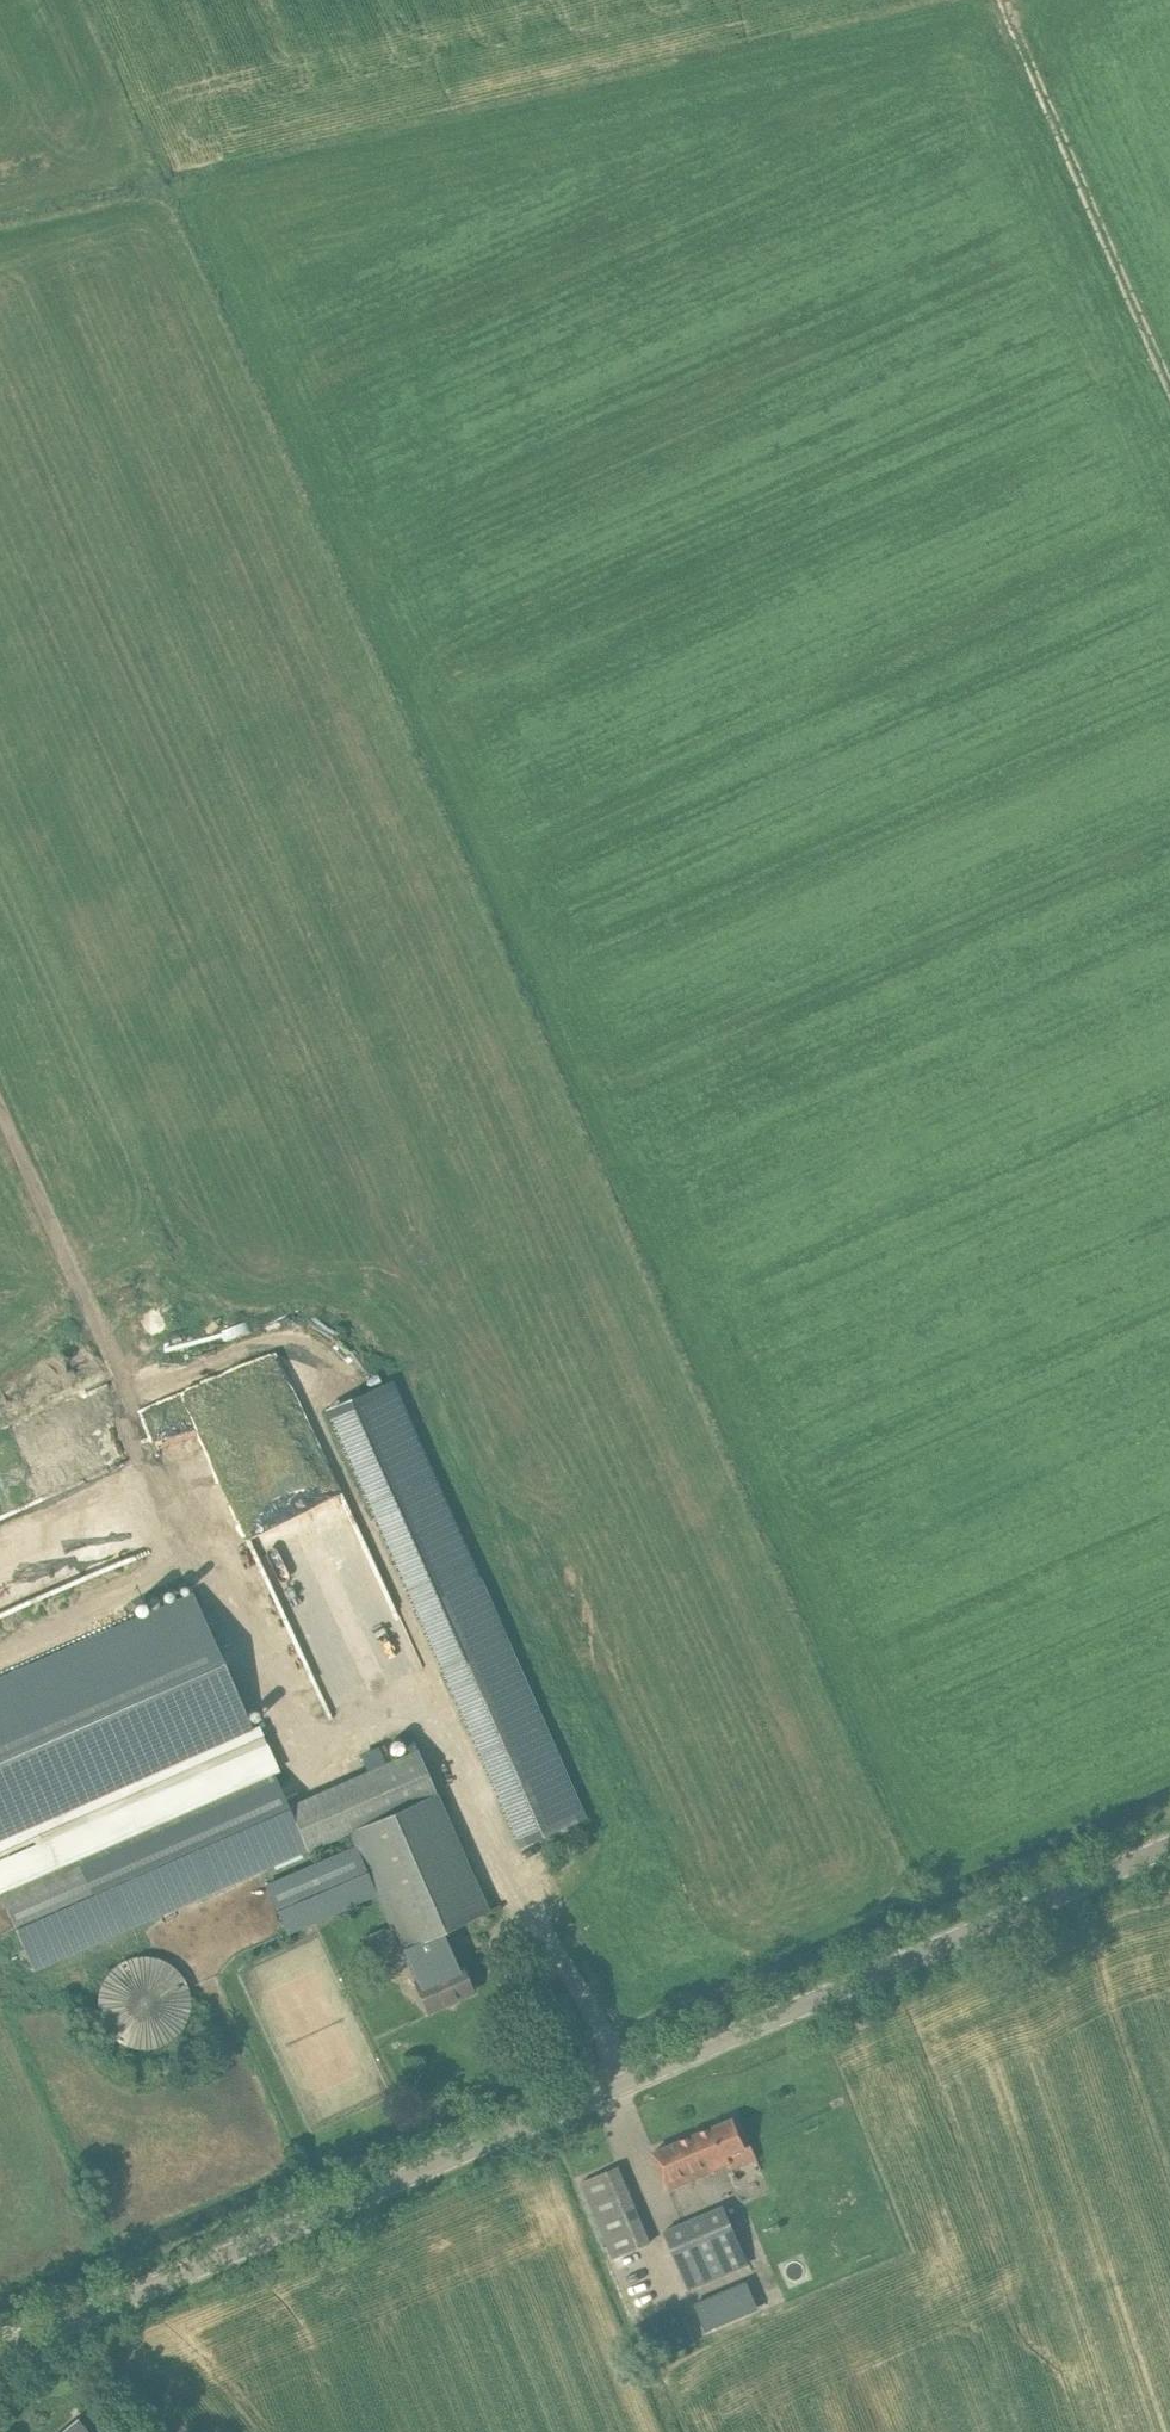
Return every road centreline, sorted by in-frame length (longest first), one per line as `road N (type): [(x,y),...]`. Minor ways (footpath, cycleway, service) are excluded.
road 1 (unclassified): [(0,2354),(1169,1844)]

